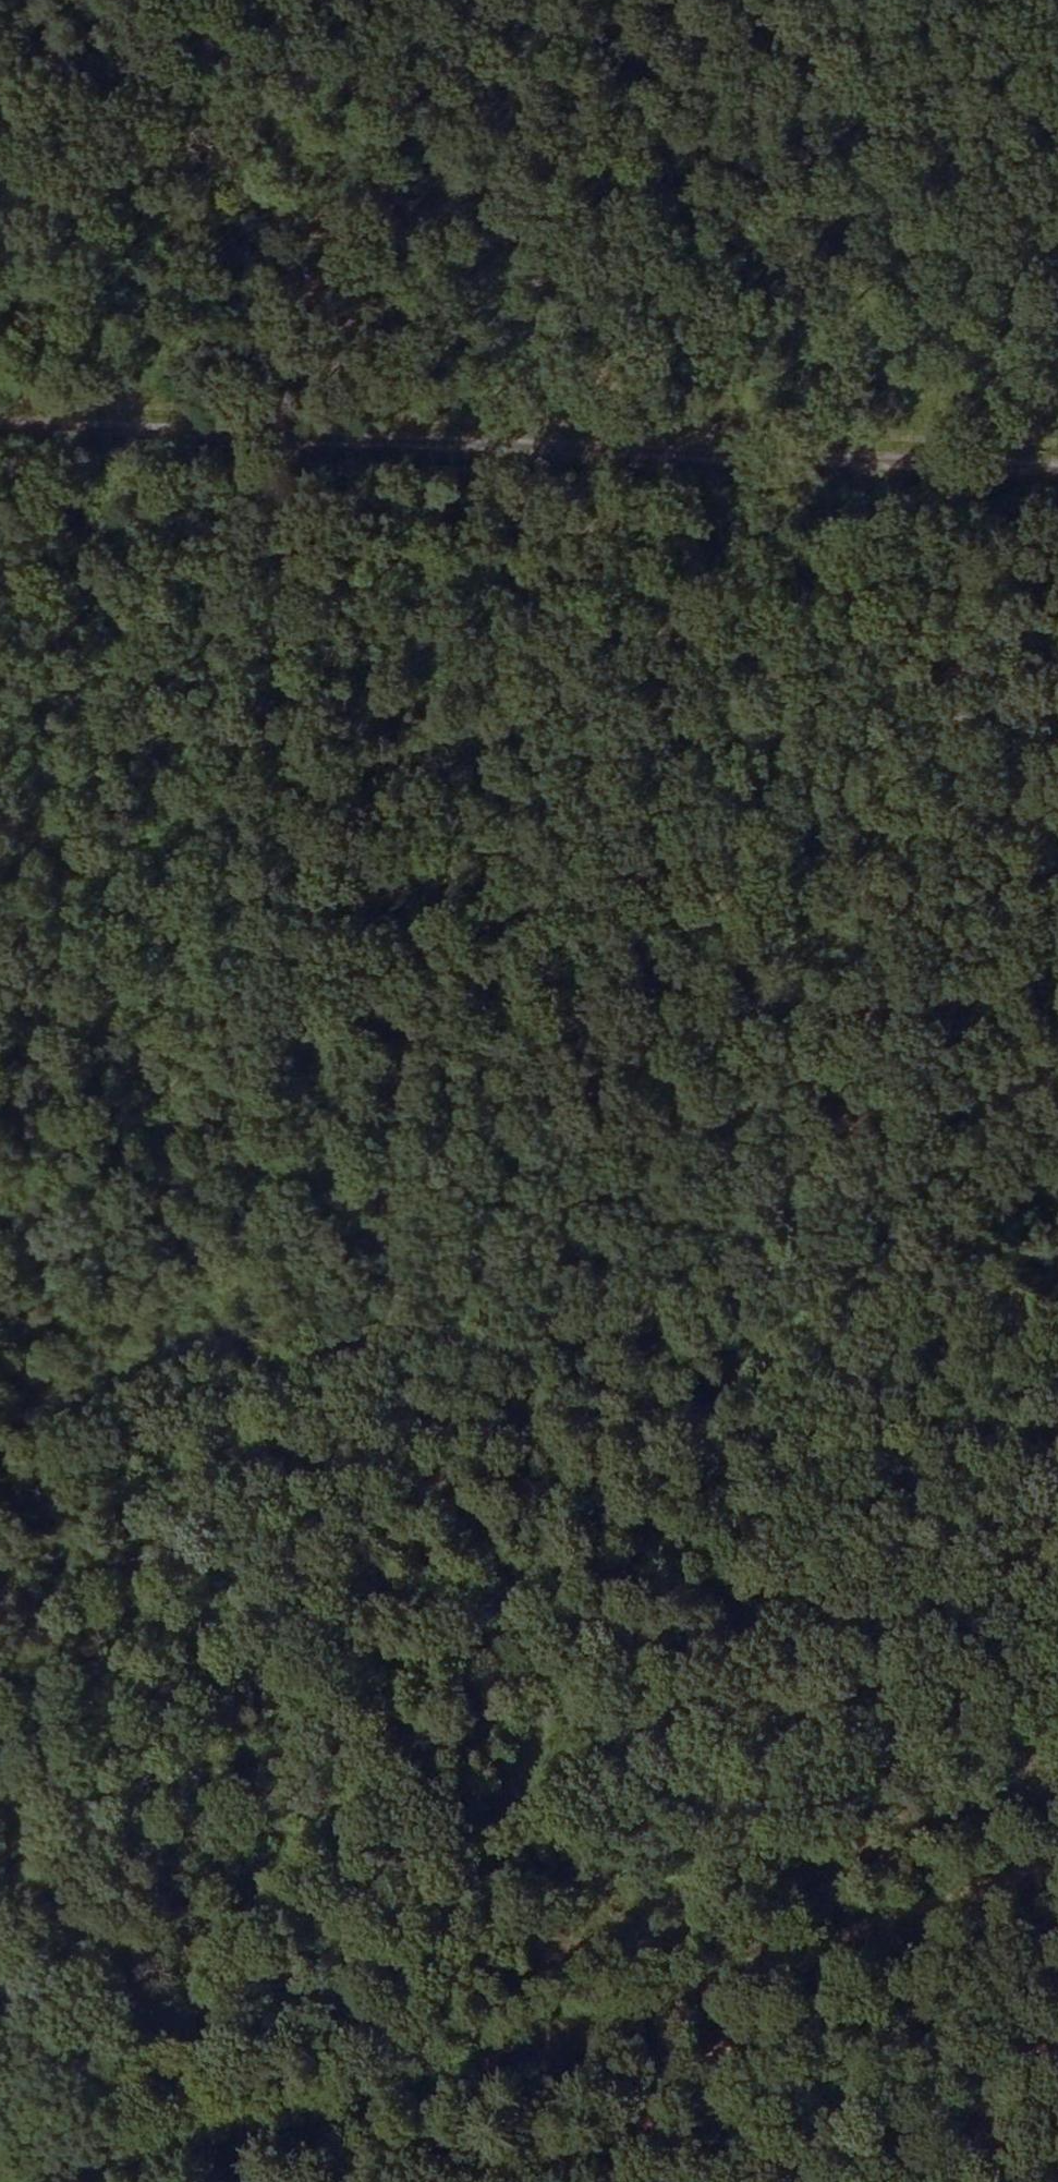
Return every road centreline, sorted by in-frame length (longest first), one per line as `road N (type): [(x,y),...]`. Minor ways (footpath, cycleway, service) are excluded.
road 1 (track): [(0,429),(1057,468)]
road 2 (track): [(1057,1873),(400,2094),(72,2181)]

